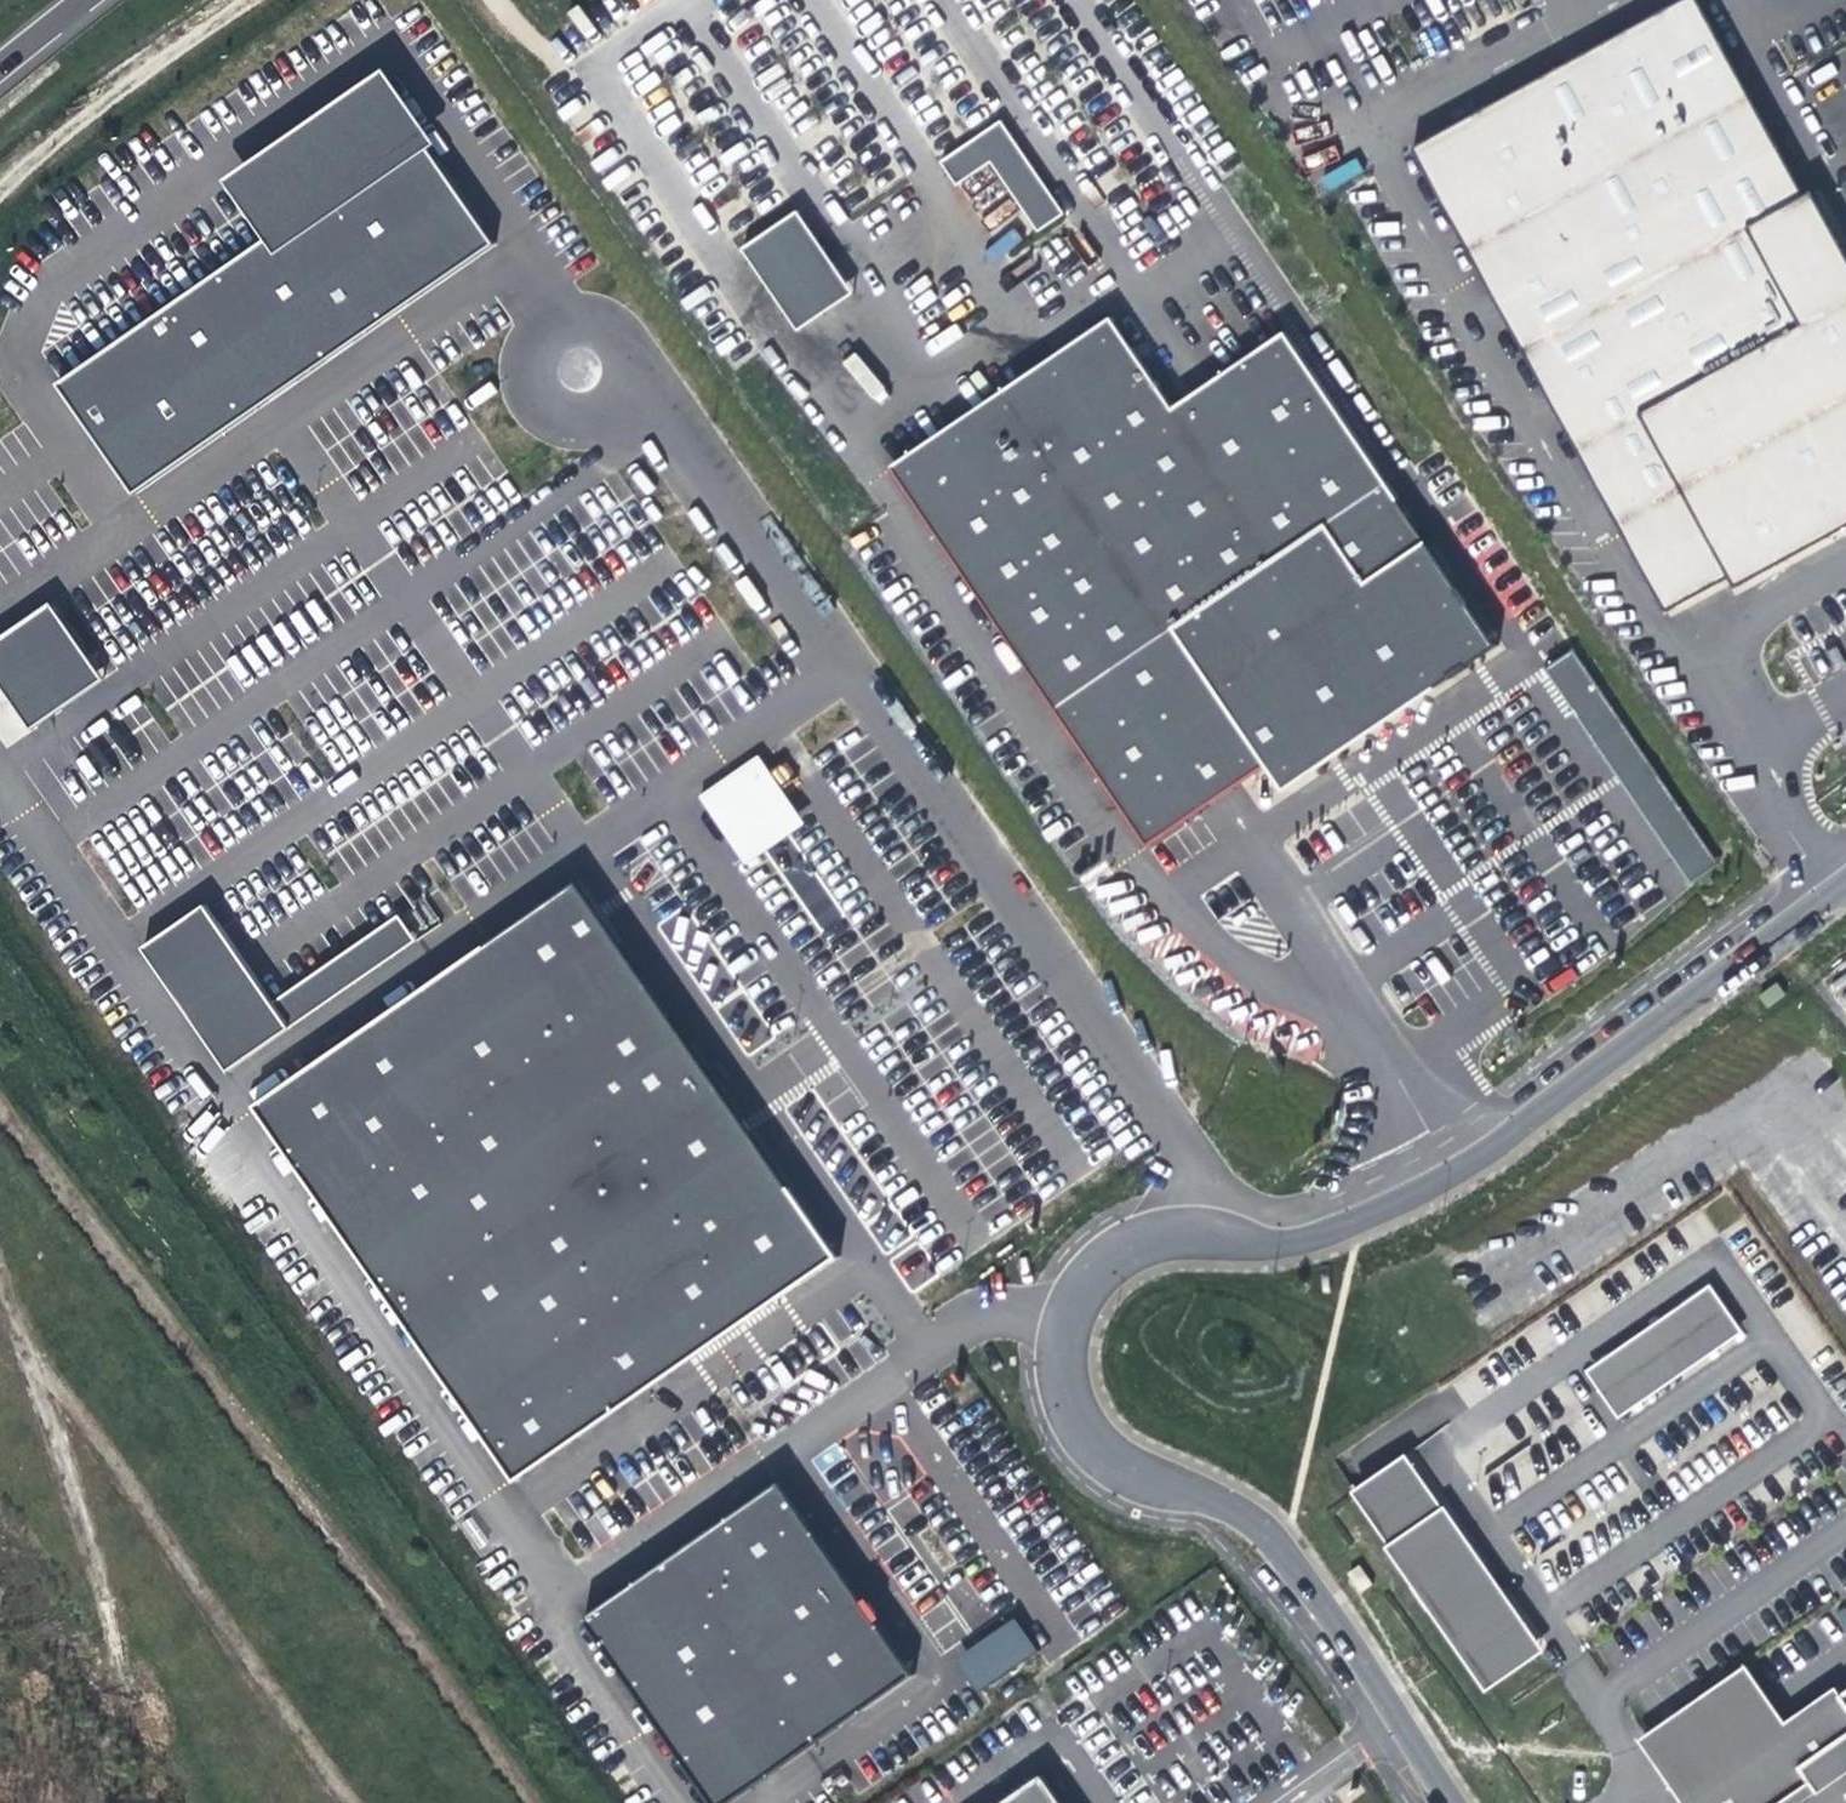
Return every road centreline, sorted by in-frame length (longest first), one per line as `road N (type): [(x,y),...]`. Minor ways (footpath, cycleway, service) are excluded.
road 1 (unclassified): [(1845,875),(1480,1146),(1358,1225),(1277,1246),(1165,1248),(1124,1263),(1093,1294),(1077,1327),(1076,1388),(1092,1425),(1119,1455),(1183,1480),(1252,1522),(1285,1554),(1455,1802)]
road 2 (track): [(0,178),(256,0)]

